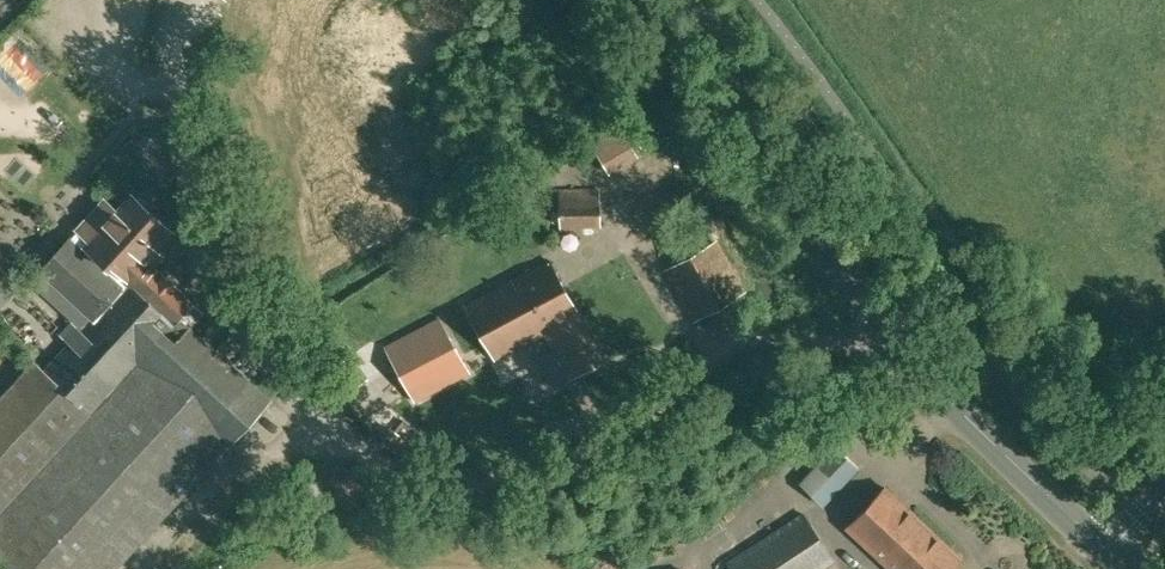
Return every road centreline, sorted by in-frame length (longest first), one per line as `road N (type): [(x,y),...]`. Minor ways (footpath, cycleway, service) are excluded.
road 1 (secondary): [(1103,546),(967,420),(887,329),(793,193),(679,0)]
road 2 (track): [(1018,413),(1164,395)]

